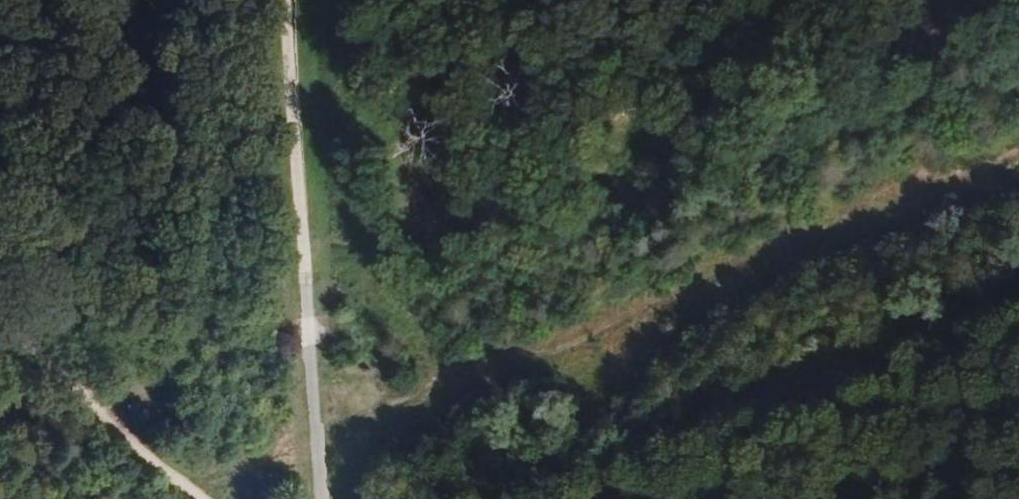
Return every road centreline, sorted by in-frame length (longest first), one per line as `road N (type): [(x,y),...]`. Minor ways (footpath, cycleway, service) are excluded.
road 1 (motorway): [(1018,147),(749,260),(309,412),(0,492)]
road 2 (motorway): [(196,498),(774,304),(1018,201)]
road 3 (track): [(313,430),(289,0)]
road 4 (track): [(0,300),(208,498)]

